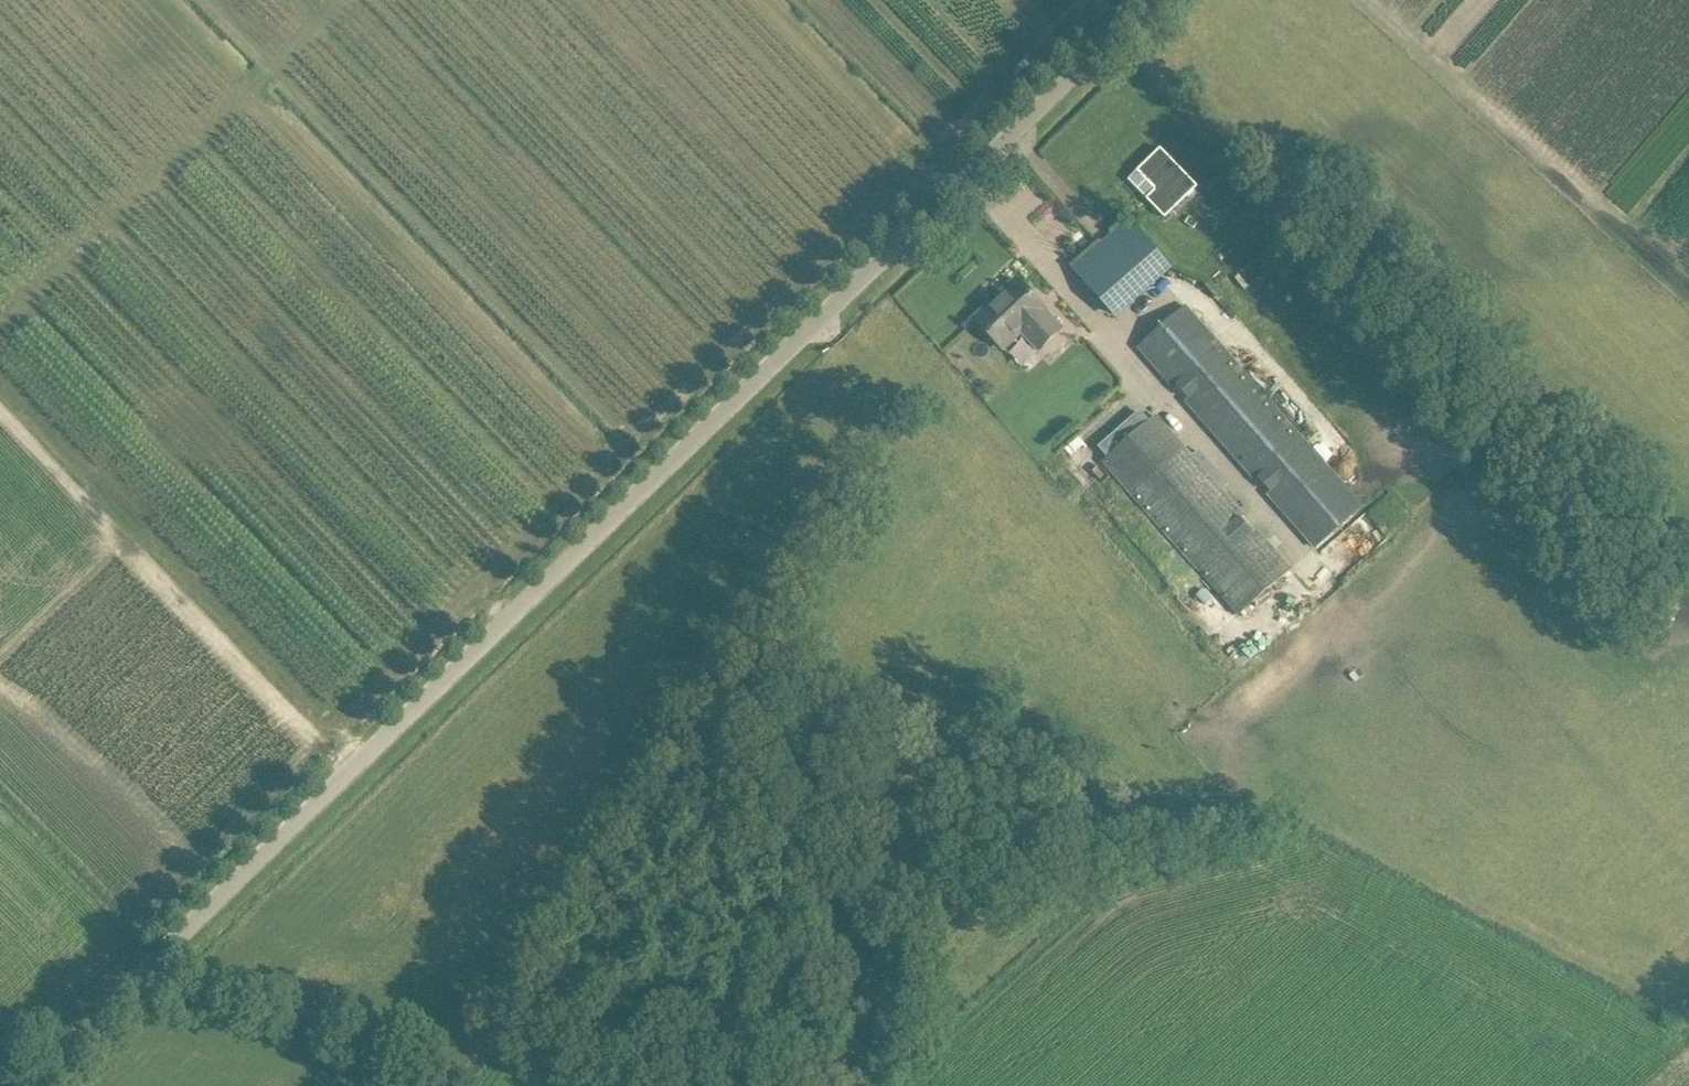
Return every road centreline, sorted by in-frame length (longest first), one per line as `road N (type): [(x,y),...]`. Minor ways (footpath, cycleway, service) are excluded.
road 1 (unclassified): [(28,1085),(1157,0)]

